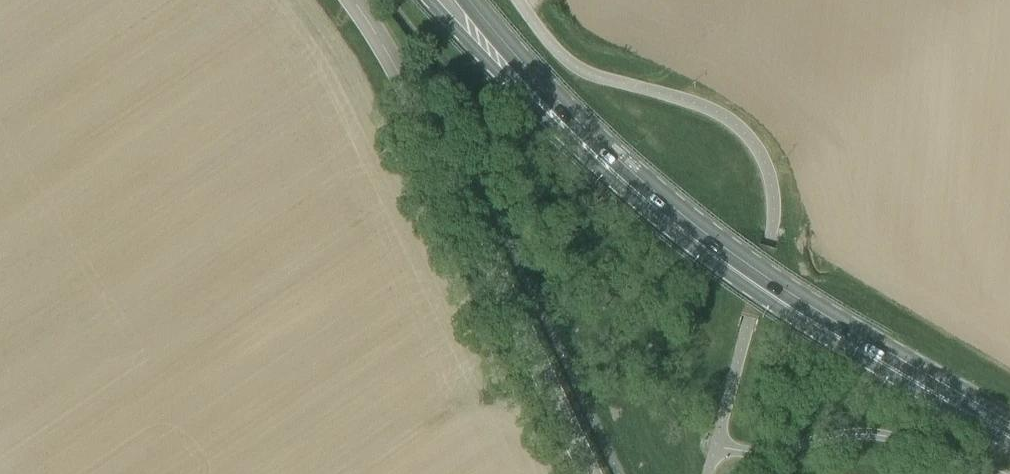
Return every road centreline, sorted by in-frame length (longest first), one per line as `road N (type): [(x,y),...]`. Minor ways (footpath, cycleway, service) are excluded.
road 1 (tertiary): [(351,0),(427,129),(591,473)]
road 2 (primary): [(665,219),(833,335),(1009,438)]
road 3 (primary): [(426,0),(523,102),(627,196),(665,219)]
road 4 (primary): [(665,219),(463,0)]

